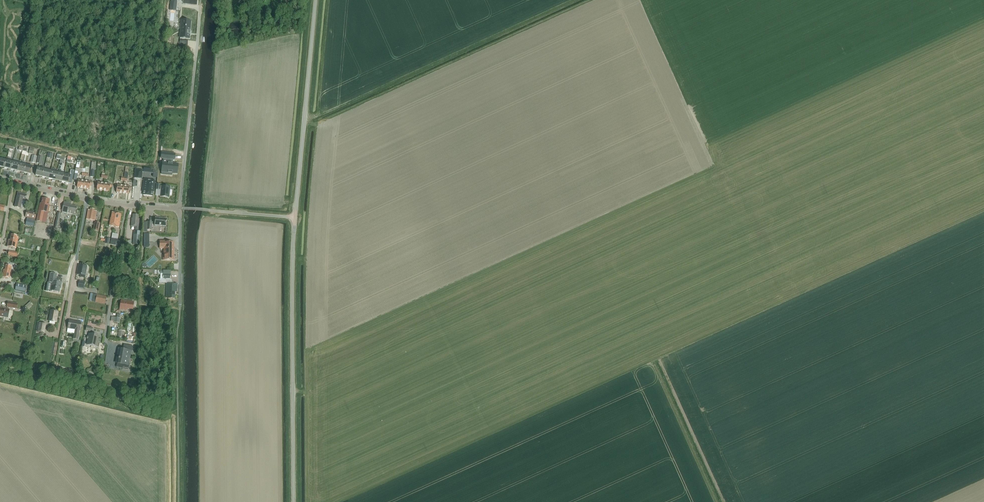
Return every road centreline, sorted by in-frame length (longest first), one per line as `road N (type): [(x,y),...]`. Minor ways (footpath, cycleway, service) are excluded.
road 1 (unclassified): [(294,501),(295,218)]
road 2 (unclassified): [(295,218),(315,0)]
road 3 (unclassified): [(179,209),(200,12)]
road 4 (residential): [(105,341),(127,205)]

